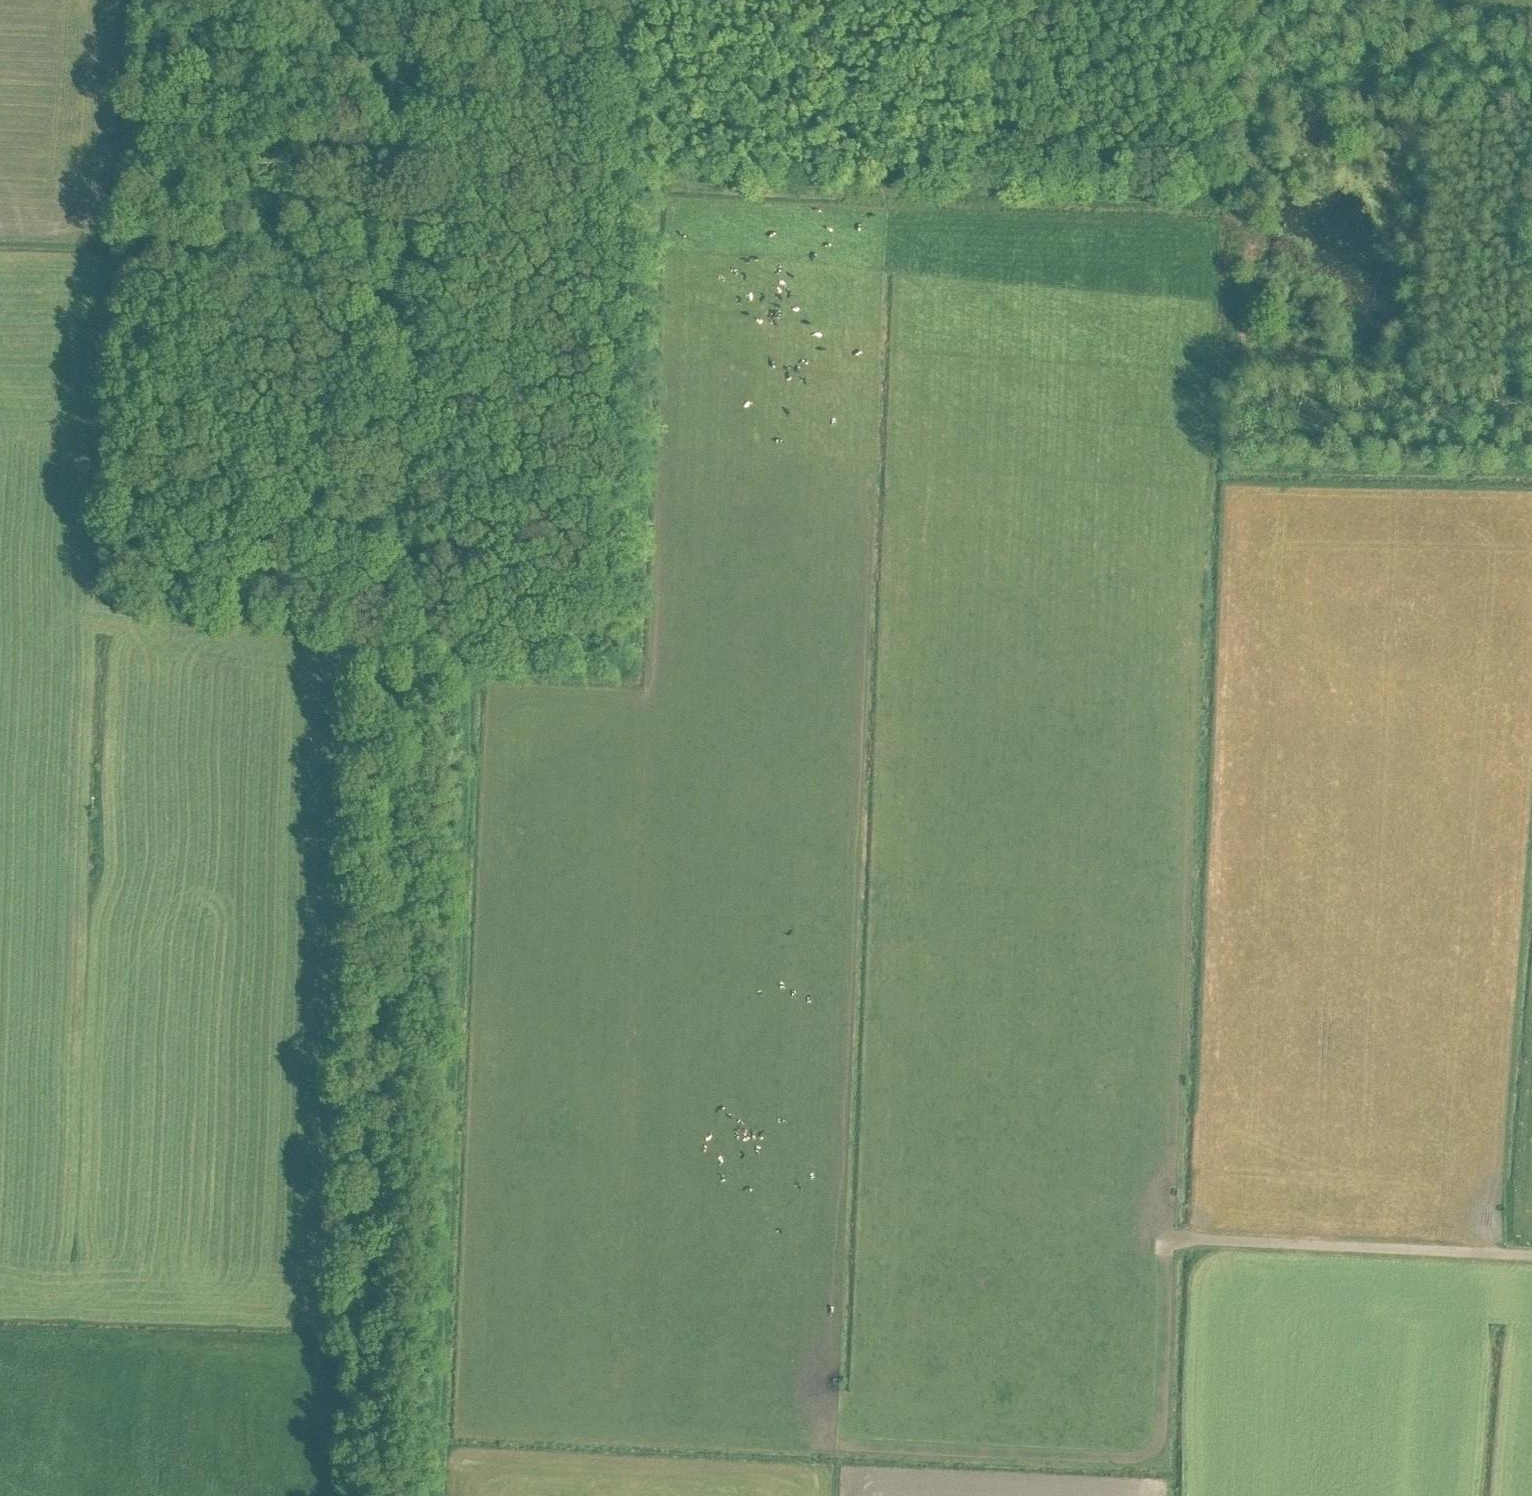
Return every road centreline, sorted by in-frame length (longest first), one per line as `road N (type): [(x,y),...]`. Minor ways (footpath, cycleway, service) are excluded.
road 1 (track): [(361,1495),(413,269)]

